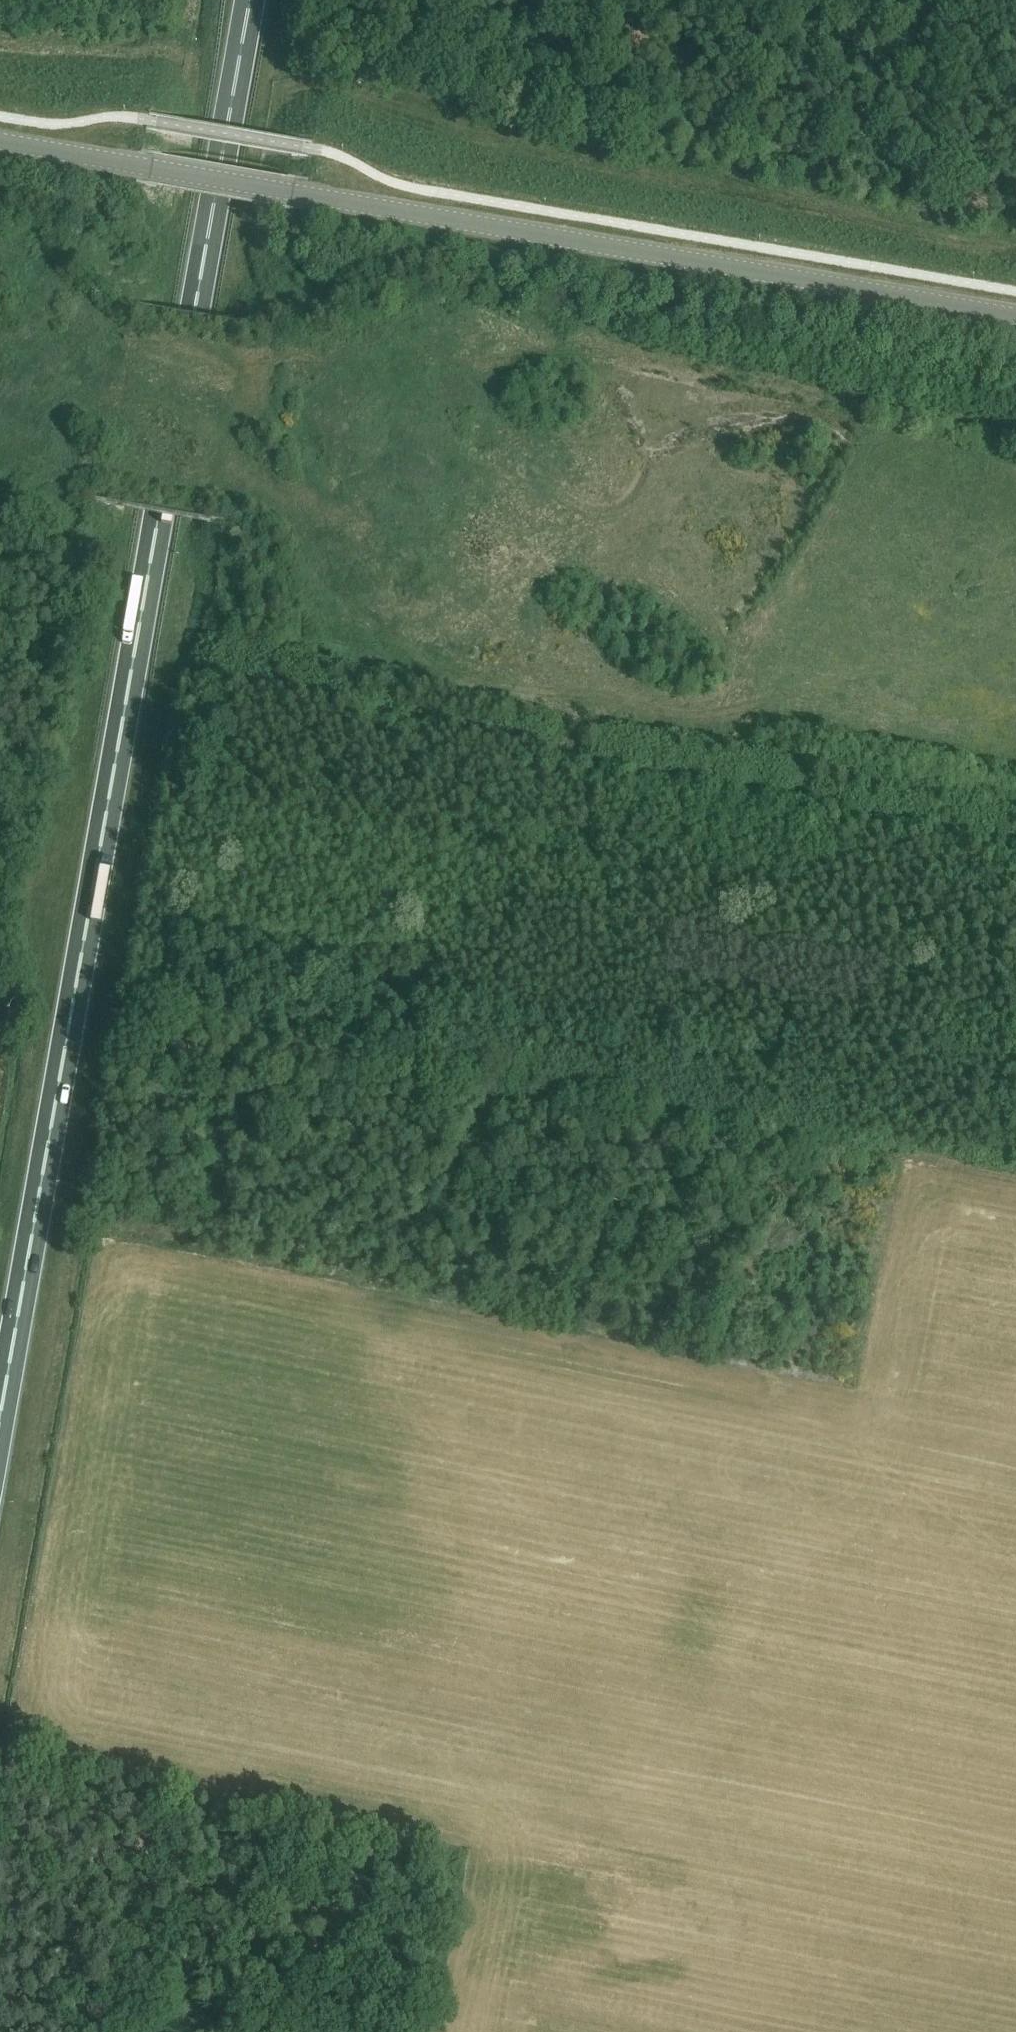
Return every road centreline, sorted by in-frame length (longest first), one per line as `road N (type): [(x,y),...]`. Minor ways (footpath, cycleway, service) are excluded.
road 1 (trunk): [(0,1424),(252,0)]
road 2 (tertiary): [(1015,317),(0,140)]

